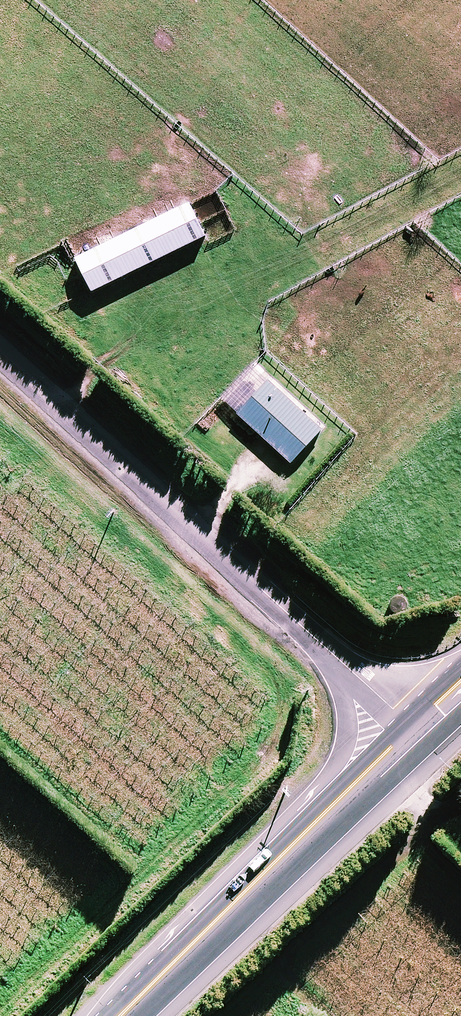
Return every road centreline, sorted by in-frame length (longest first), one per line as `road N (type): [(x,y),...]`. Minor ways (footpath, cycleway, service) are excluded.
road 1 (trunk): [(0,1000),(70,874),(79,812),(75,717)]
road 2 (trunk): [(254,784),(179,850),(65,1015)]
road 3 (trunk): [(220,496),(344,483),(460,448)]
road 4 (secondary): [(460,938),(278,773)]
road 5 (secondary): [(353,645),(375,732),(417,808),(460,853)]
road 6 (trunk): [(57,668),(56,626),(89,550),(158,503)]
road 7 (trunk): [(254,784),(203,792),(152,783),(108,757),(75,717)]
road 8 (unclassified): [(0,392),(73,478),(158,503)]
road 9 (trunk): [(220,496),(266,509),(306,536),(336,574),(351,619)]
road 10 (unclassified): [(57,668),(24,540),(0,490)]
road 11 (trunk): [(353,645),(333,719),(278,773)]
road 12 (trunk): [(460,517),(406,555),(351,619)]

